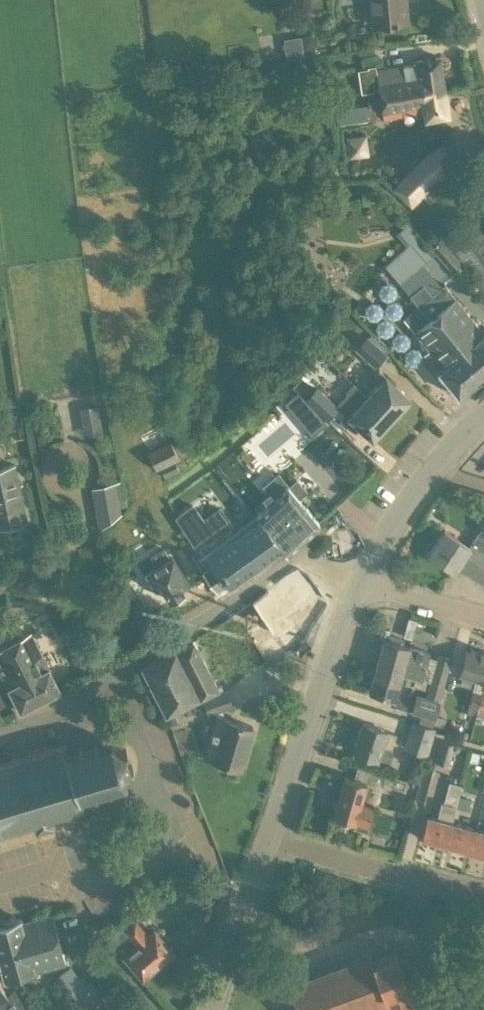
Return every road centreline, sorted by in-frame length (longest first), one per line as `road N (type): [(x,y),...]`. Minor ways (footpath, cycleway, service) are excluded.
road 1 (residential): [(78,700),(296,556),(357,583)]
road 2 (residential): [(267,838),(357,583)]
road 3 (residential): [(483,896),(267,838)]
road 4 (residential): [(357,583),(402,508),(483,414)]
road 5 (residential): [(214,1009),(267,838)]
road 6 (residential): [(156,778),(179,835),(118,879),(92,874),(83,862)]
road 7 (residential): [(483,618),(357,583)]
road 8 (residential): [(156,778),(79,827),(83,862)]
road 9 (residential): [(78,700),(88,717),(130,722),(156,778)]

